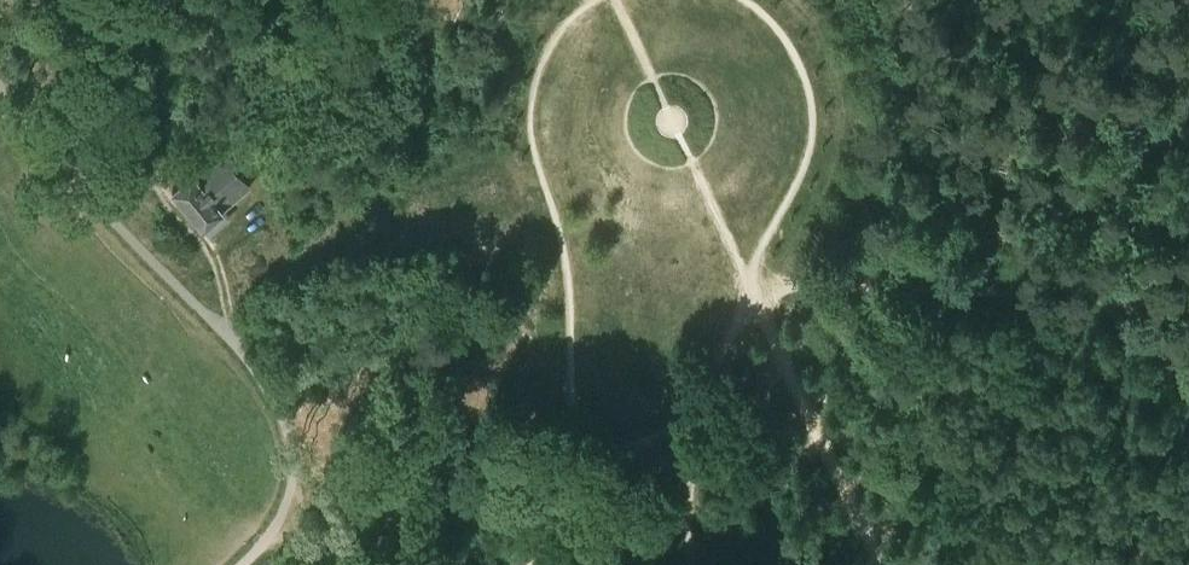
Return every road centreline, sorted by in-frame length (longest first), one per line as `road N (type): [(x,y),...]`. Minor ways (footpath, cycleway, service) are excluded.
road 1 (track): [(749,285),(908,280),(1075,299),(1111,313),(1188,384)]
road 2 (track): [(882,564),(749,285)]
road 3 (track): [(284,505),(395,564)]

